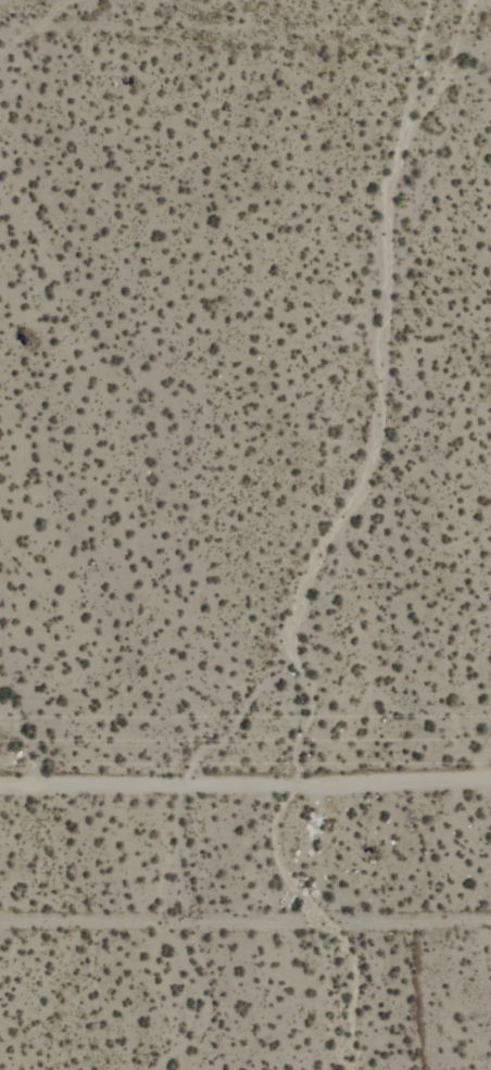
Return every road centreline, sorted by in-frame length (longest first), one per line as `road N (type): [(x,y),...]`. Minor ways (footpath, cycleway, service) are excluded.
road 1 (residential): [(0,787),(490,787)]

